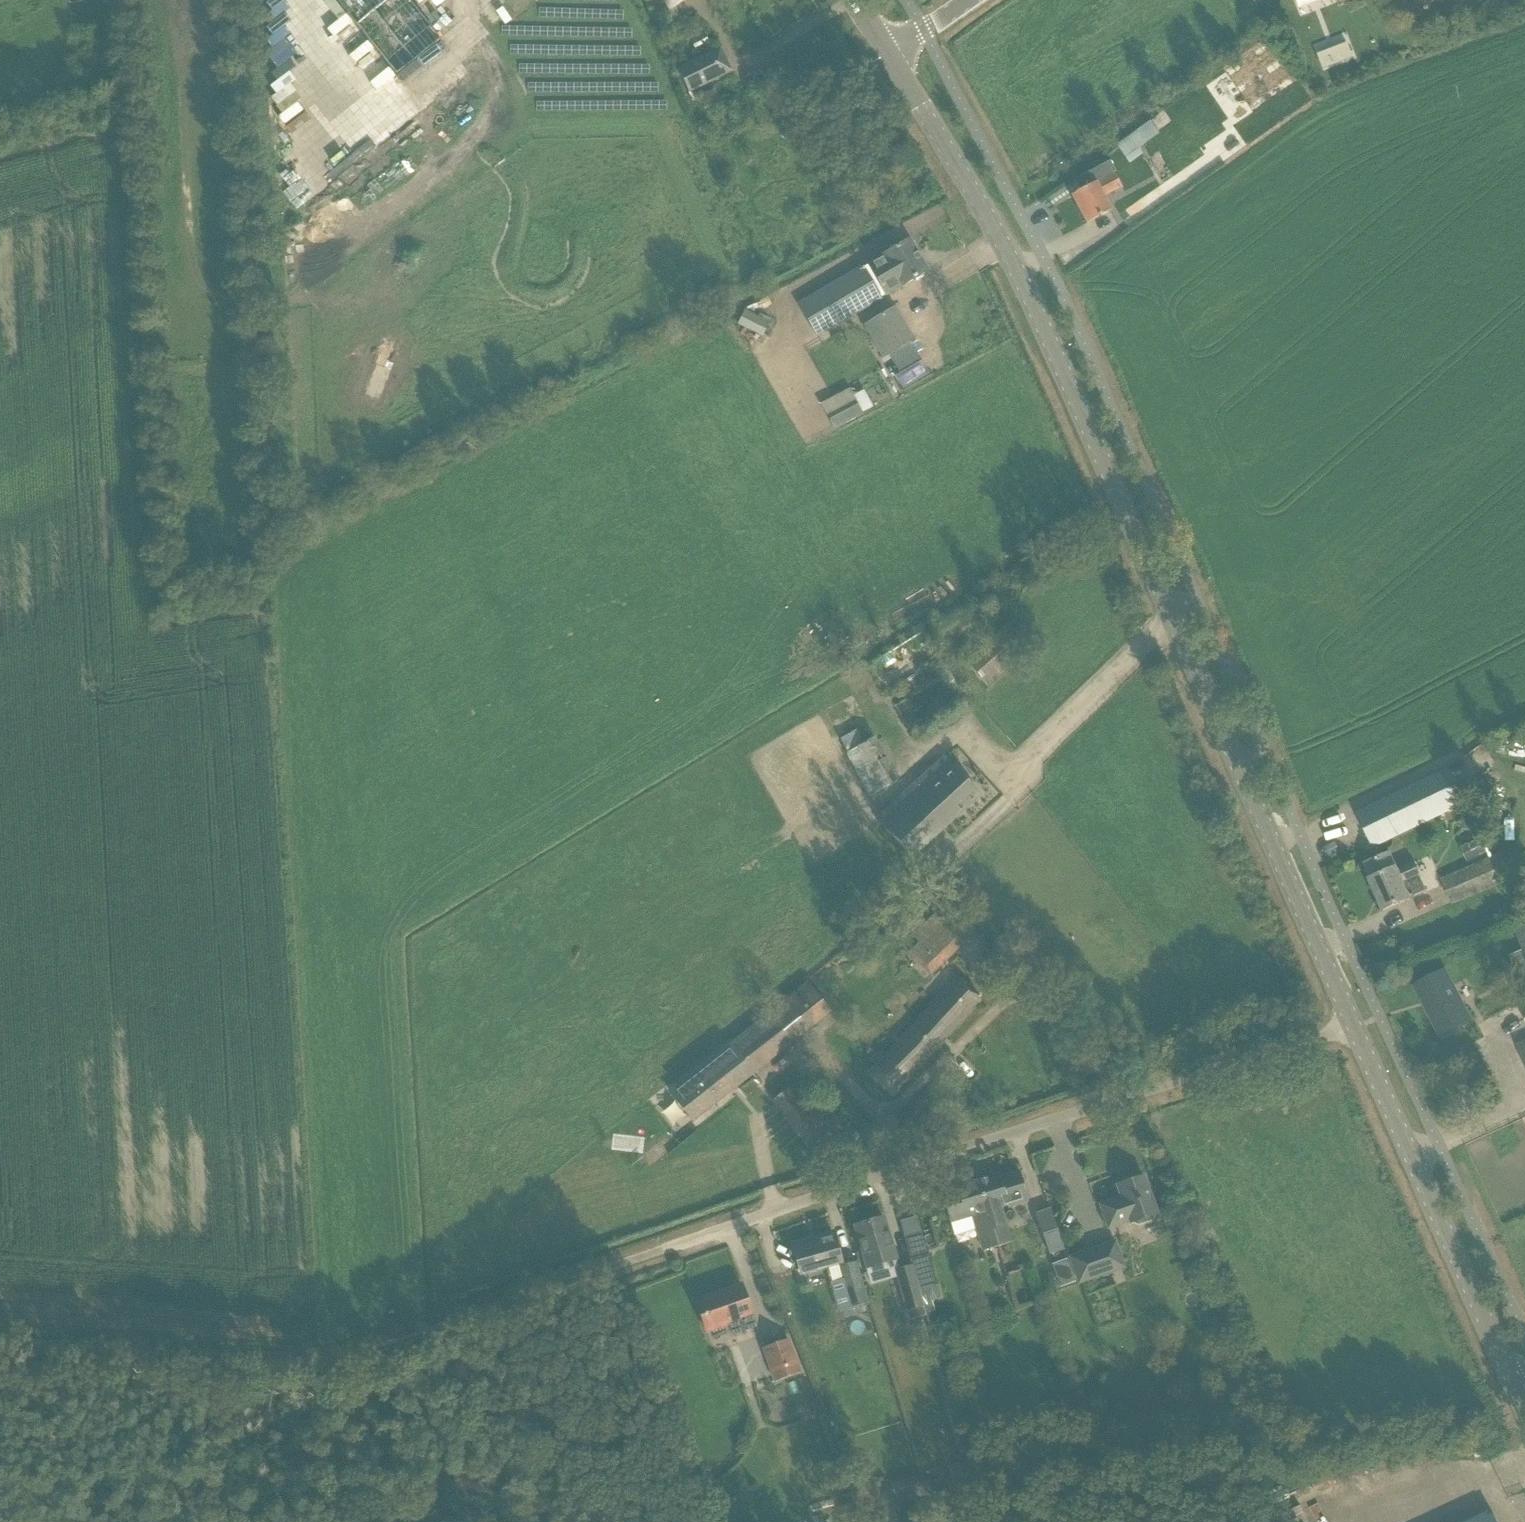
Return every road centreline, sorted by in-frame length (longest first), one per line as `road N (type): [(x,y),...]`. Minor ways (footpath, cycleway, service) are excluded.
road 1 (tertiary): [(1346,1029),(1063,382),(955,164),(885,55)]
road 2 (unclassified): [(650,1258),(1346,1029)]
road 3 (track): [(255,1377),(650,1258)]
road 4 (tertiary): [(1514,1393),(1346,1029)]
road 5 (track): [(0,1358),(255,1377)]
road 6 (track): [(255,1377),(342,1521)]

